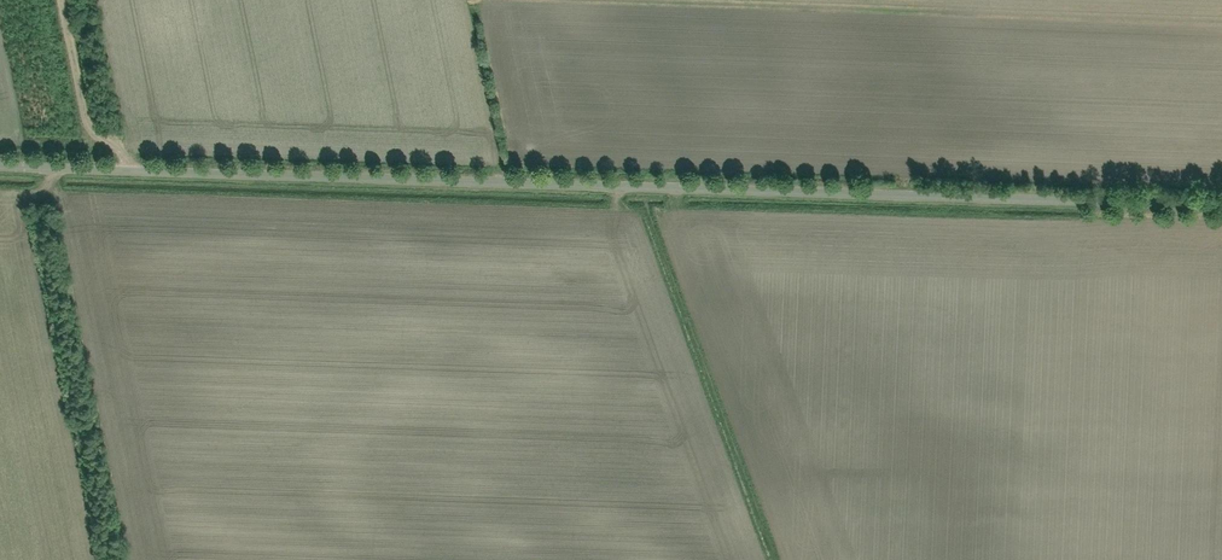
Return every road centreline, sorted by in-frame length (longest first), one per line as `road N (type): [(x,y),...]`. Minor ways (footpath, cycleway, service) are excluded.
road 1 (unclassified): [(0,162),(1221,201)]

